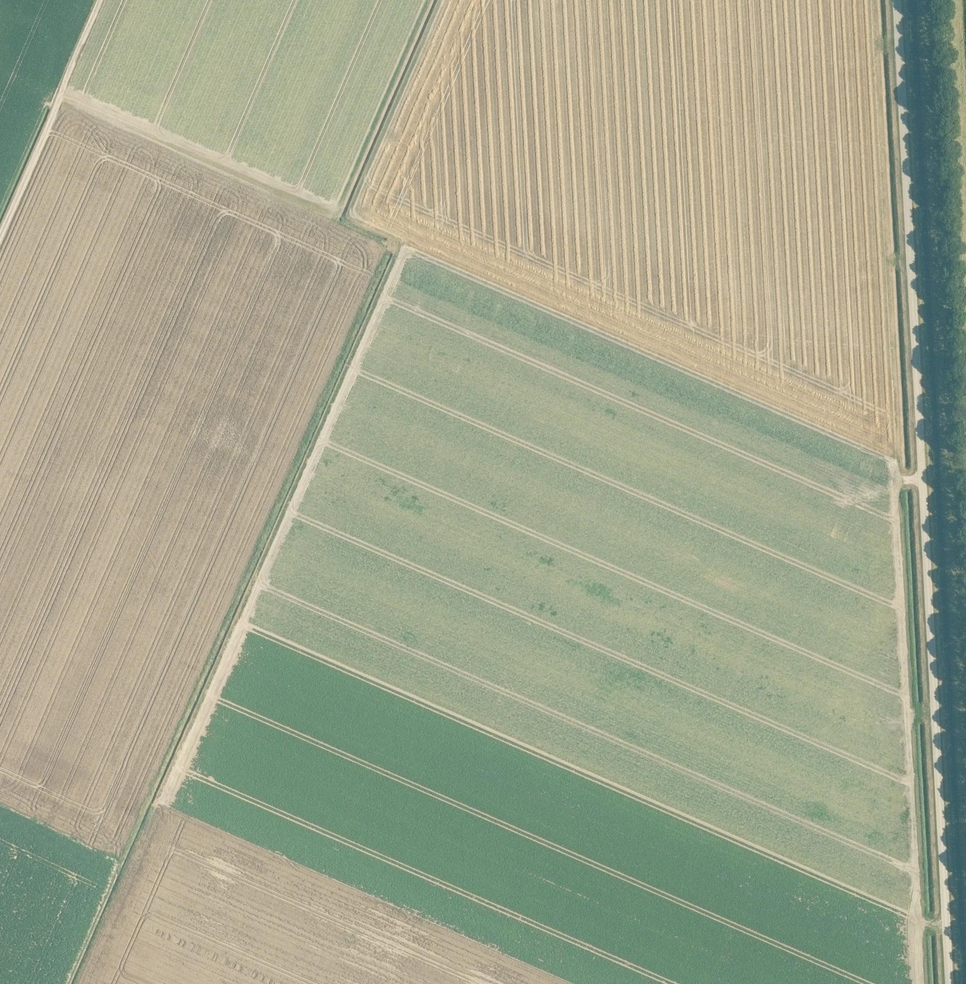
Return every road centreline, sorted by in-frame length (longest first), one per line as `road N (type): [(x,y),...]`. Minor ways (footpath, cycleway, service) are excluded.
road 1 (unclassified): [(950,983),(897,0)]
road 2 (track): [(0,236),(104,0)]

